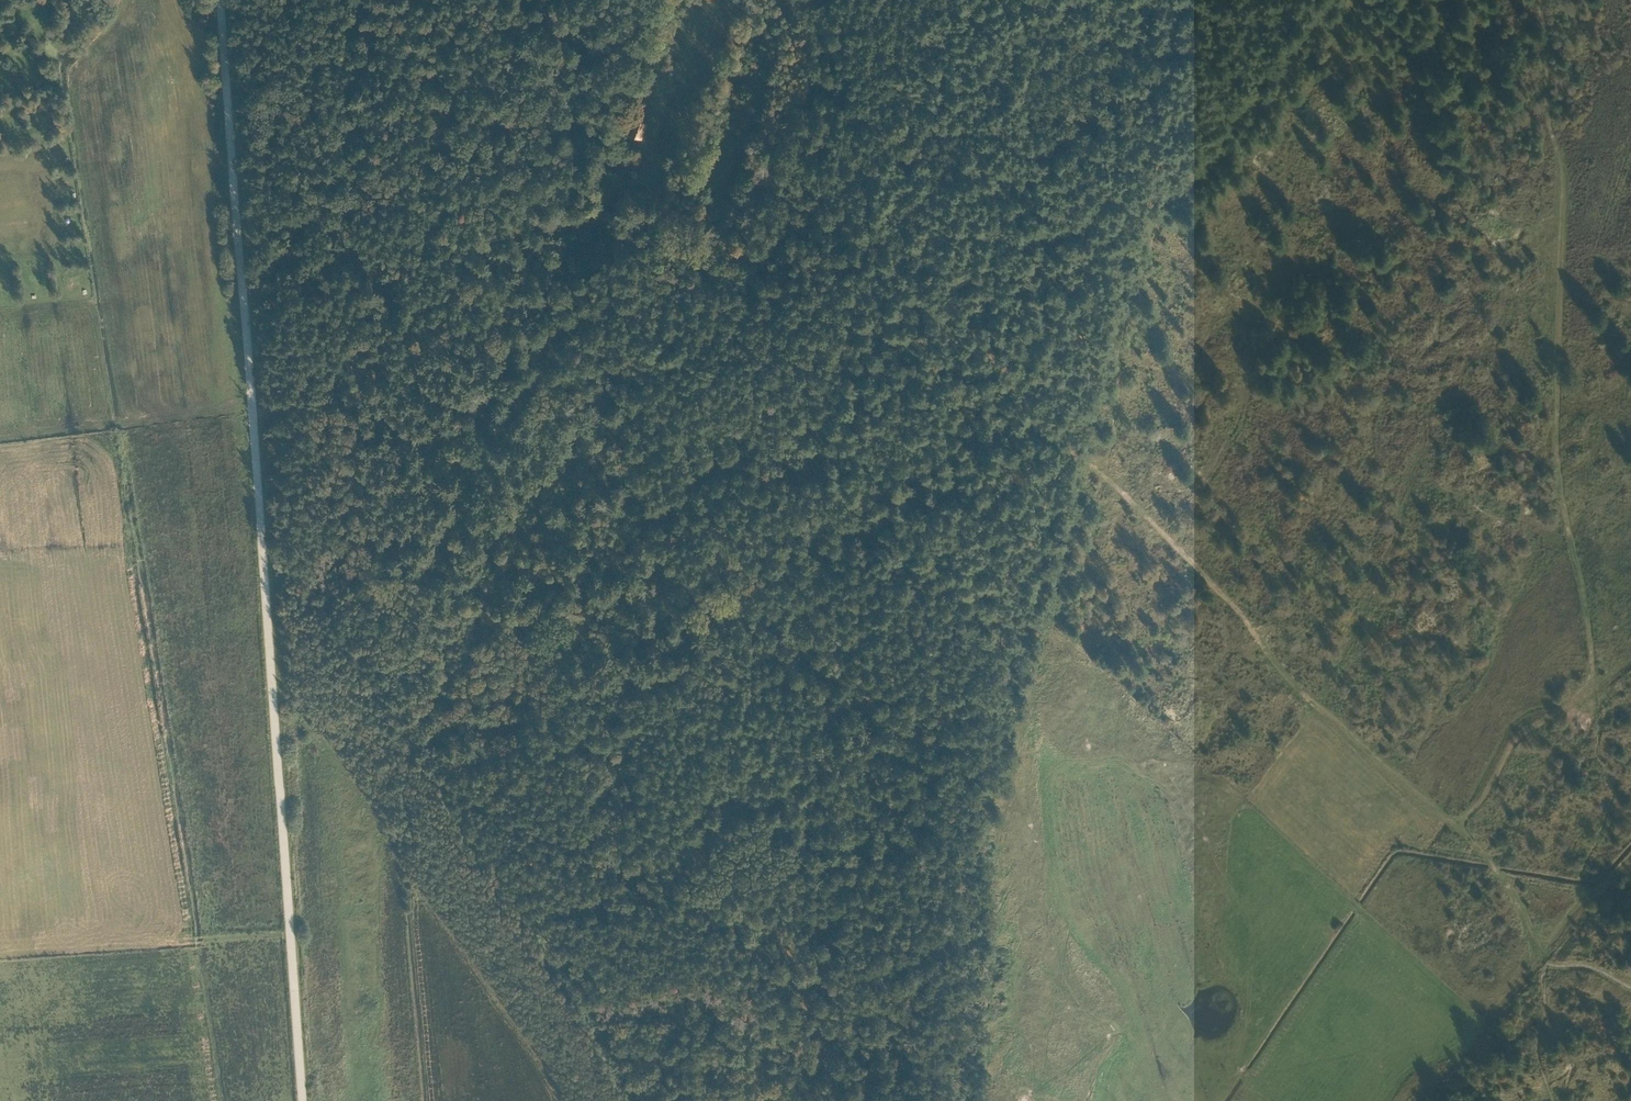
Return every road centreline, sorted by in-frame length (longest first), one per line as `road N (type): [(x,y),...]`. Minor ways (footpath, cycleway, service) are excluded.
road 1 (unclassified): [(307,1100),(220,0)]
road 2 (track): [(832,1100),(780,948),(708,882)]

